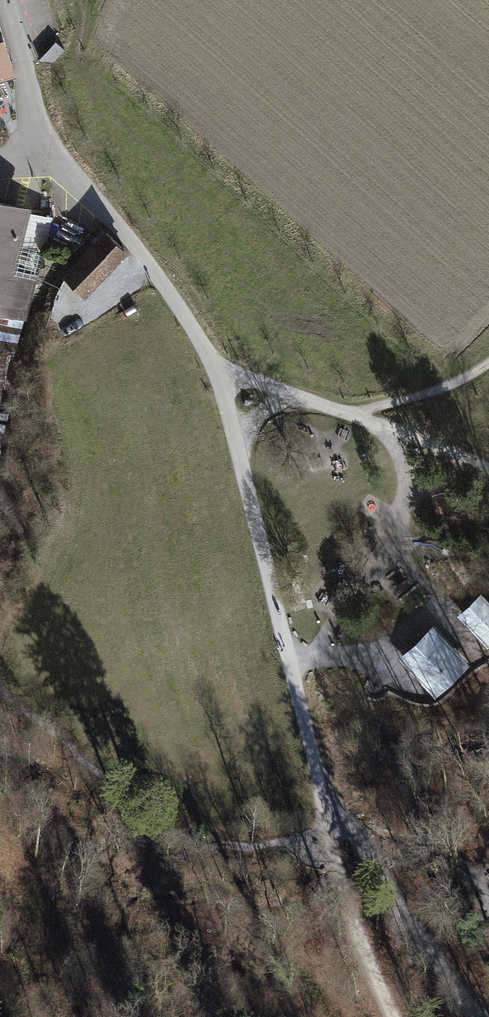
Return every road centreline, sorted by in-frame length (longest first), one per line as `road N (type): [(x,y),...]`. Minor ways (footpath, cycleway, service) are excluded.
road 1 (track): [(210,350),(338,827)]
road 2 (track): [(58,149),(210,350)]
road 3 (track): [(338,827),(357,836),(484,1016)]
road 4 (track): [(338,827),(334,852),(351,914),(396,1016)]
road 5 (track): [(5,0),(44,129),(58,149)]
road 6 (track): [(210,350),(231,370),(348,415)]
road 7 (track): [(348,415),(488,471)]

